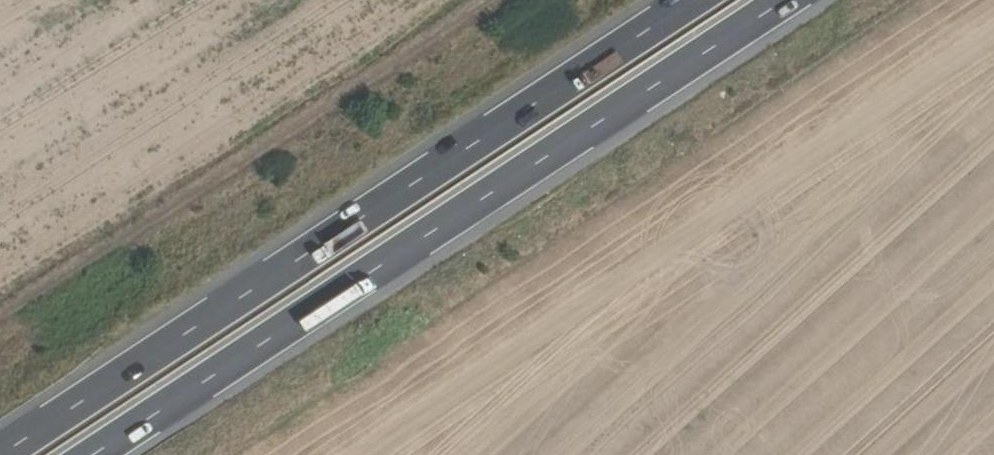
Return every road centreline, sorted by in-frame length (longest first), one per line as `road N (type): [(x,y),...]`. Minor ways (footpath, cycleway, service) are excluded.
road 1 (trunk): [(86,454),(781,0)]
road 2 (trunk): [(684,0),(0,446)]
road 3 (track): [(0,323),(497,0)]

